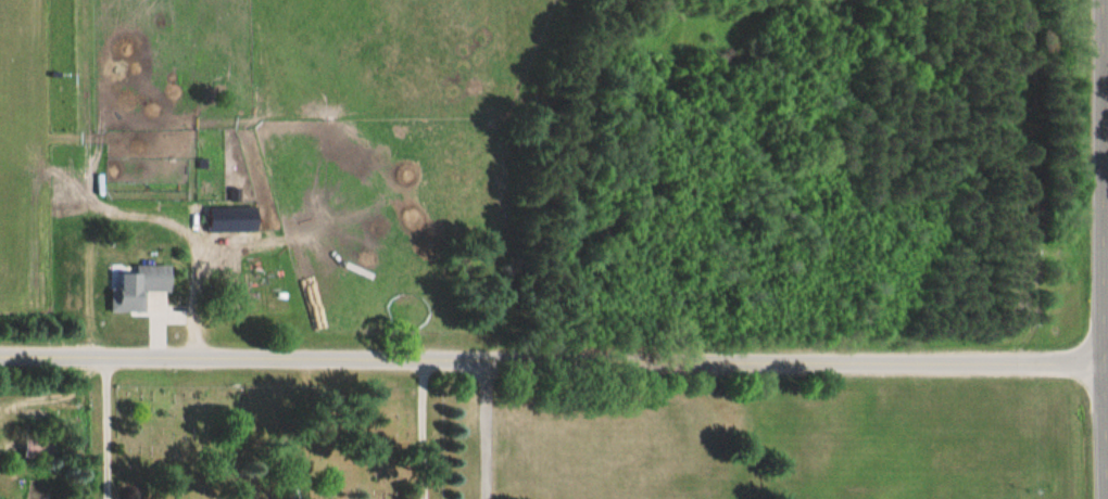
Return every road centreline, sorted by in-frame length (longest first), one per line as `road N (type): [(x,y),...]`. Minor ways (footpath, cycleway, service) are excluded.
road 1 (residential): [(1107,363),(0,363)]

